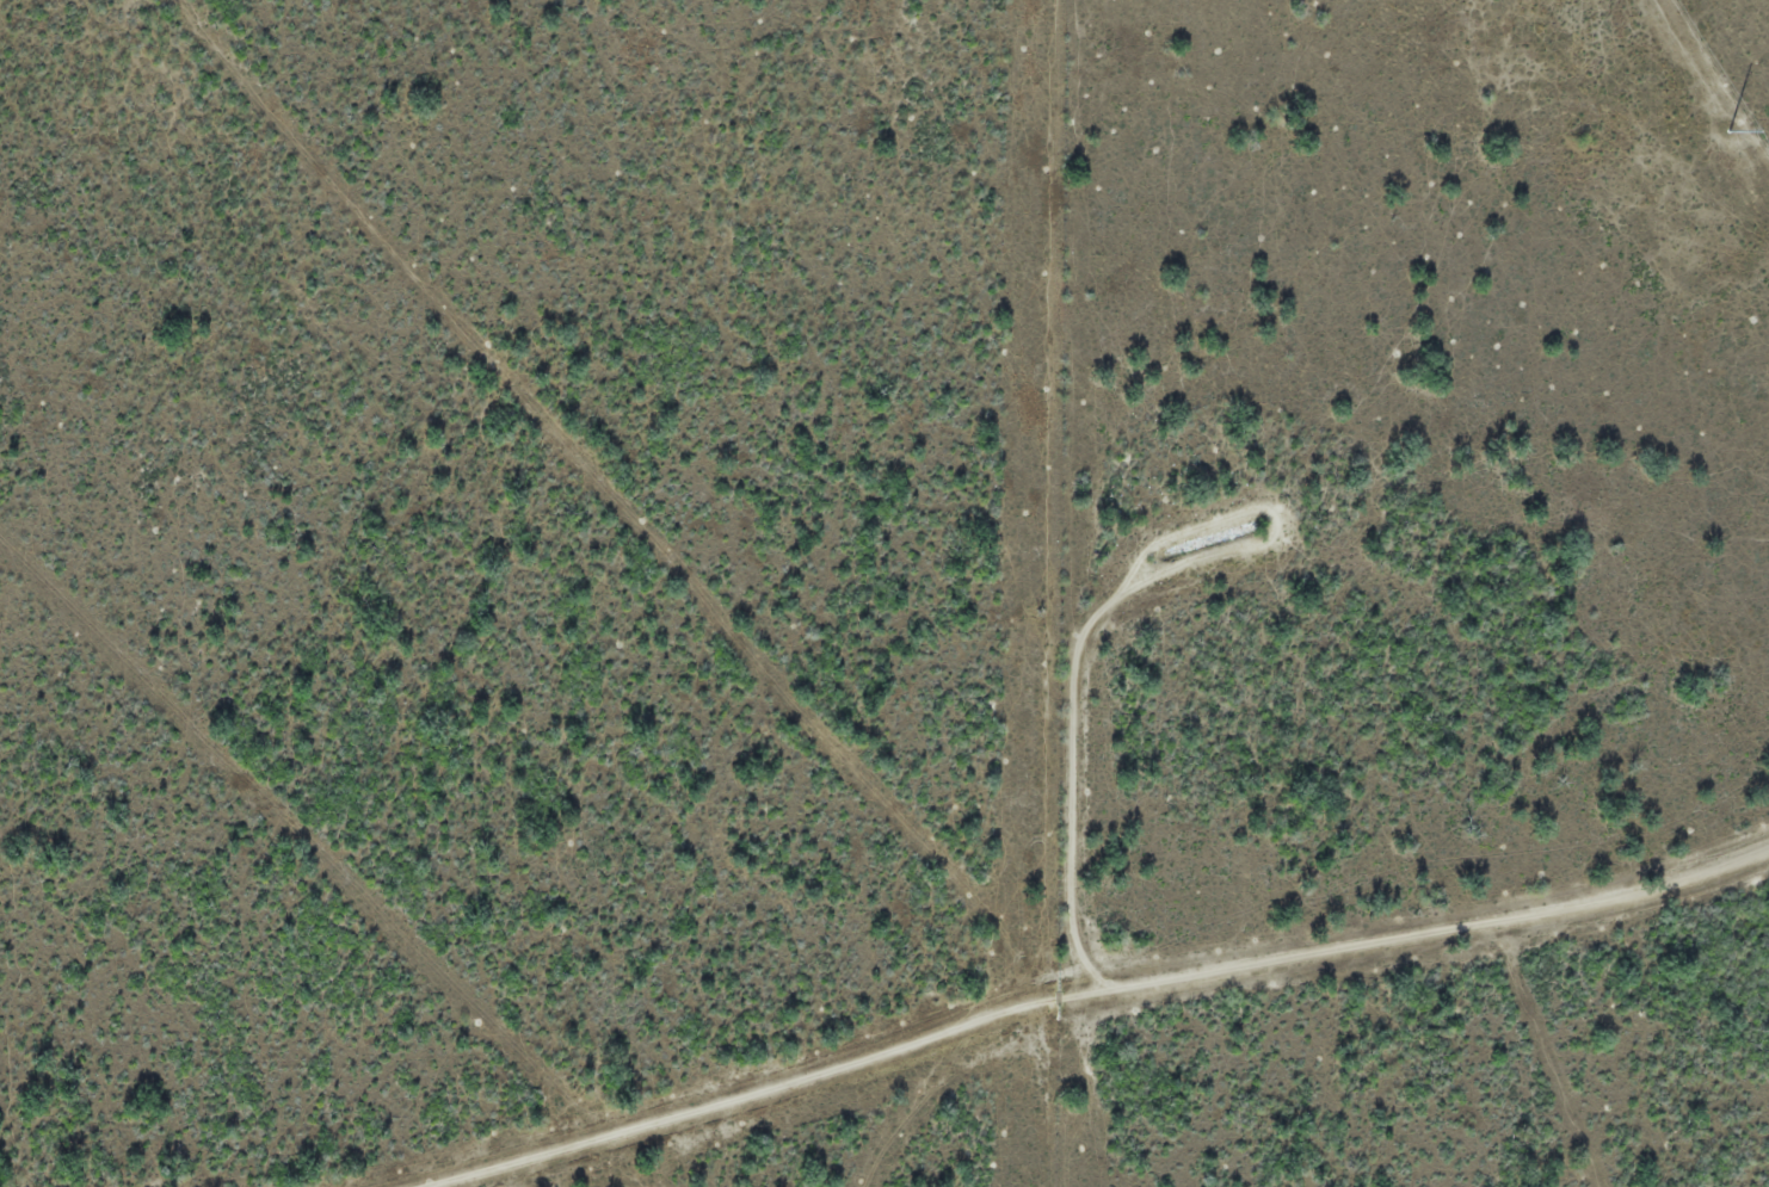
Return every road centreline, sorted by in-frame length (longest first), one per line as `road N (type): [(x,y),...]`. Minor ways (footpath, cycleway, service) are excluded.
road 1 (track): [(400,1186),(444,1167),(916,1057),(1060,1006),(1668,885),(1768,845)]
road 2 (track): [(916,1057),(871,1186)]

